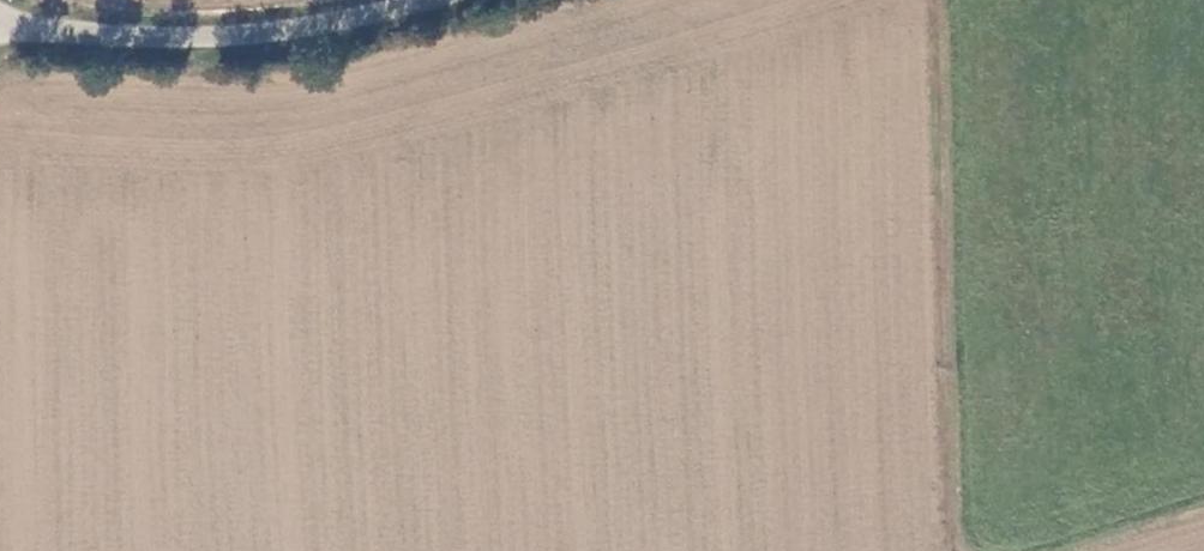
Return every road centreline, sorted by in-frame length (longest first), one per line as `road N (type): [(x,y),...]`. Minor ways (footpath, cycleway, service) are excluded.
road 1 (unclassified): [(0,29),(277,33),(405,0)]

